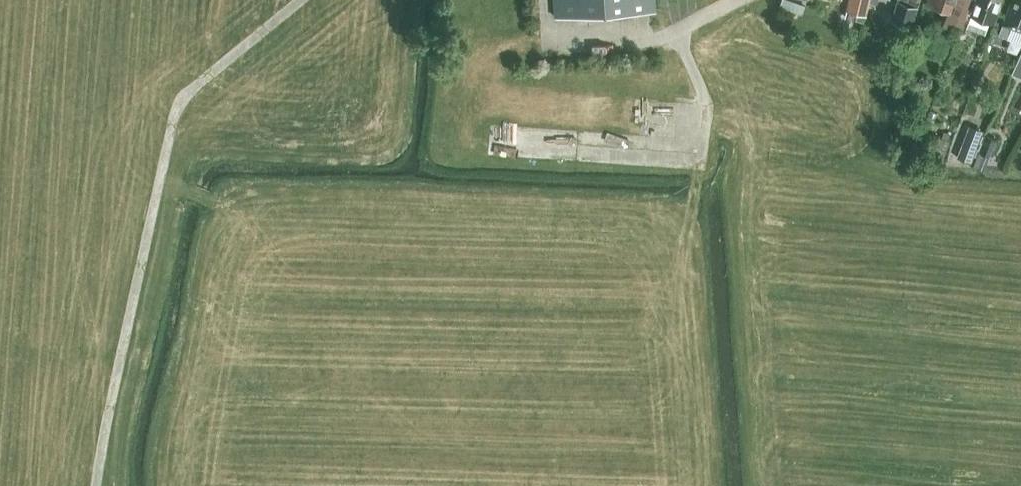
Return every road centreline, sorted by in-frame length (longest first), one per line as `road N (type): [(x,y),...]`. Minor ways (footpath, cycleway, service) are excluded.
road 1 (track): [(300,0),(190,91),(175,112),(95,485)]

